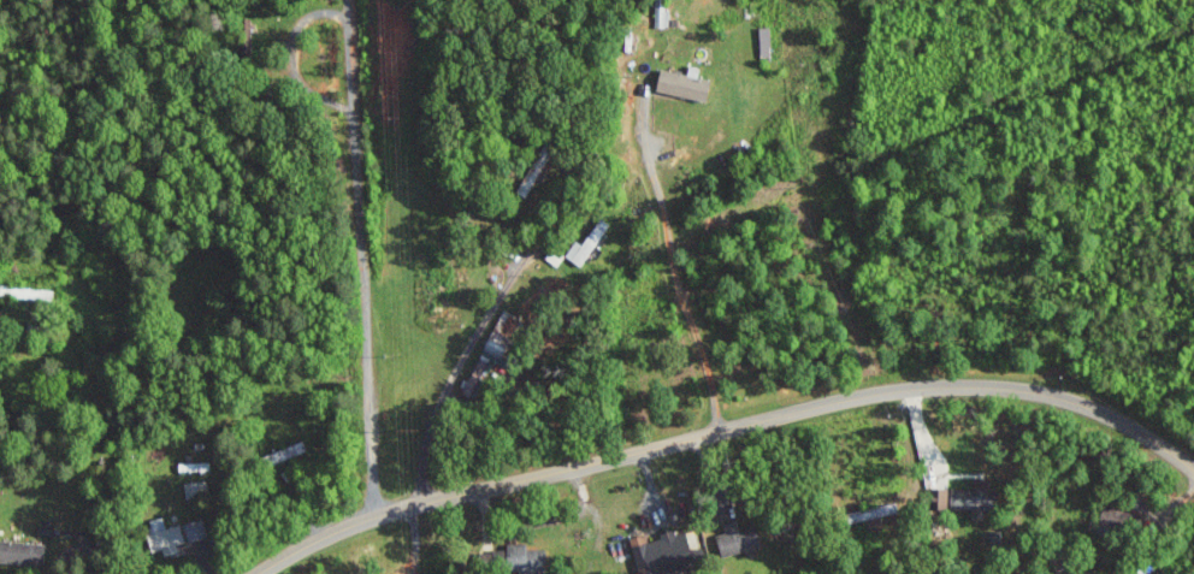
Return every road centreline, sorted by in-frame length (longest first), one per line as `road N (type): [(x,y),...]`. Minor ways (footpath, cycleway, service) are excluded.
road 1 (tertiary): [(258,573),(344,528),(398,510),(900,391),(975,387),(1064,400),(1145,436),(1193,469)]
road 2 (residential): [(372,519),(374,398),(350,0)]

